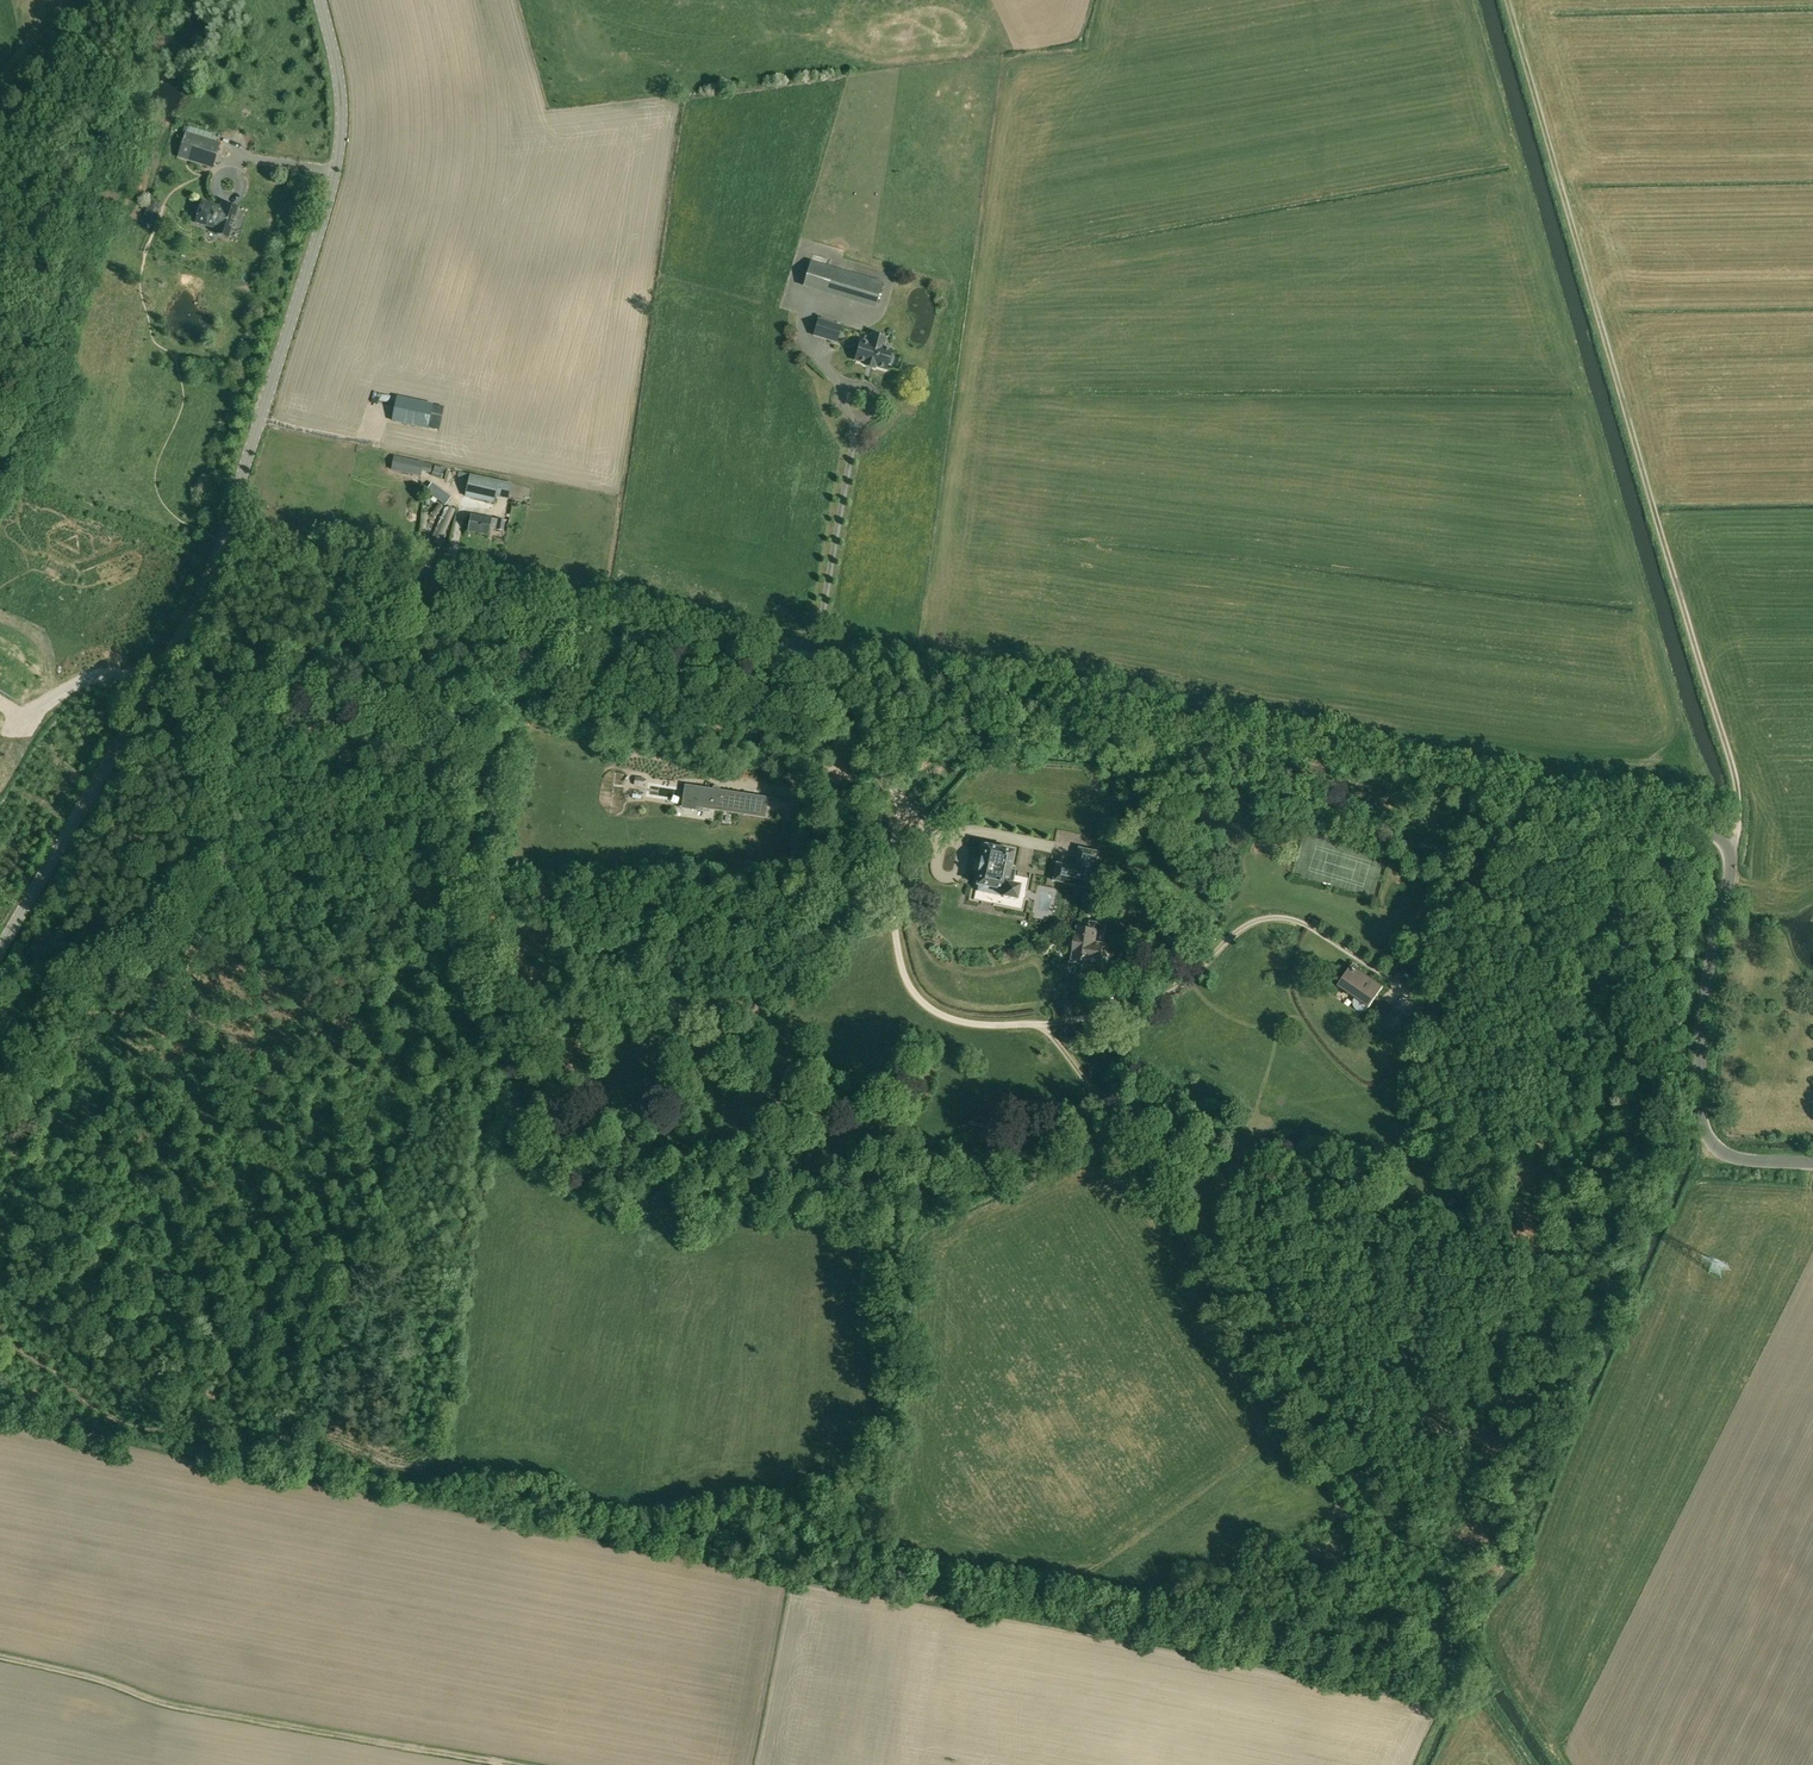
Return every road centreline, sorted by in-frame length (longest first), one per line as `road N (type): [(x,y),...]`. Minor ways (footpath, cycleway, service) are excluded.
road 1 (unclassified): [(1812,1163),(1735,1157),(1716,1148),(1703,1125),(1704,1011),(1730,865),(1725,841),(1710,830),(818,647),(224,536)]
road 2 (unclassified): [(224,536),(336,170),(340,94),(320,0)]
road 3 (track): [(506,1764),(222,1714),(0,1655)]
road 4 (unclassified): [(0,948),(155,683),(224,536)]
road 5 (track): [(1353,1499),(1113,1122)]
road 6 (track): [(1113,1122),(1010,1191),(908,1233)]
road 7 (track): [(216,558),(0,473)]
road 8 (track): [(1113,1122),(1036,1025)]

